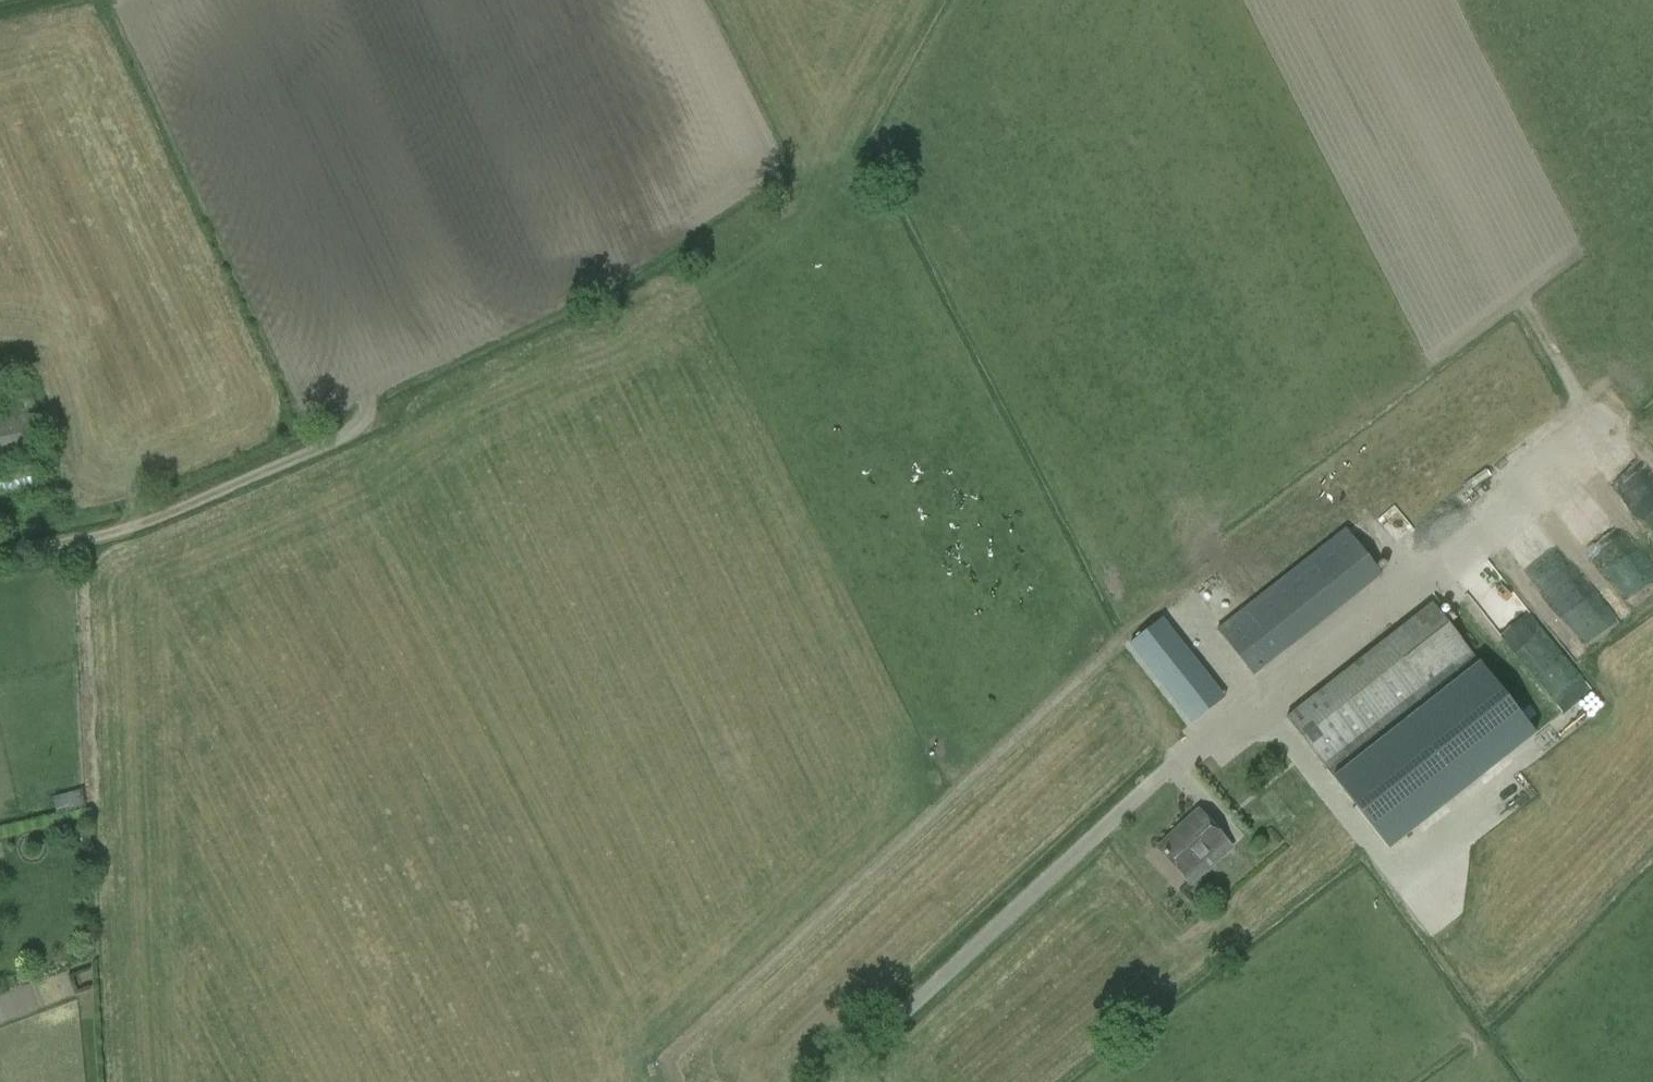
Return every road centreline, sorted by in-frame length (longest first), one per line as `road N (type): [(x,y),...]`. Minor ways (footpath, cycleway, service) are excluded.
road 1 (unclassified): [(831,1081),(1116,816),(1399,572)]
road 2 (track): [(1520,309),(1566,392),(1566,417),(1399,572)]

